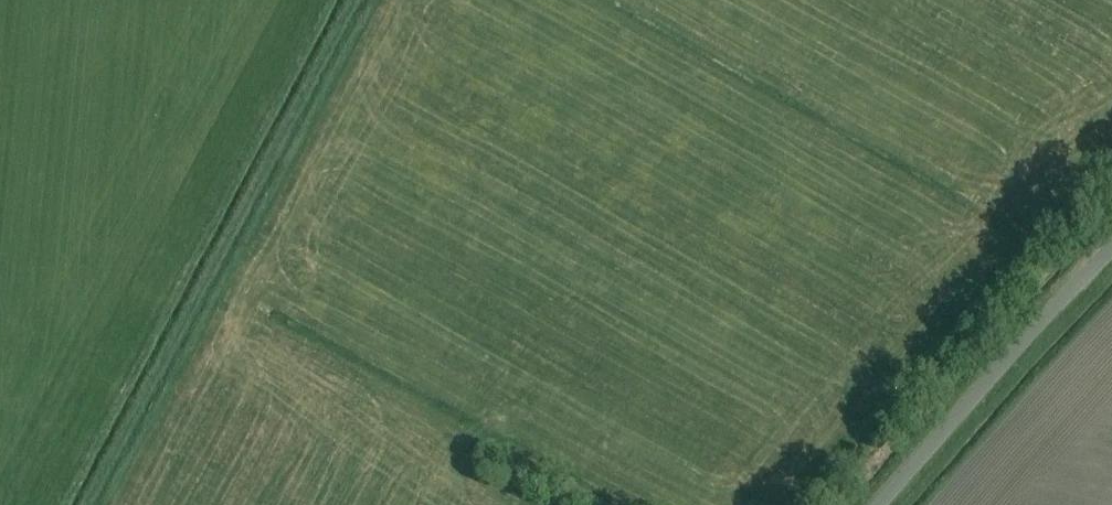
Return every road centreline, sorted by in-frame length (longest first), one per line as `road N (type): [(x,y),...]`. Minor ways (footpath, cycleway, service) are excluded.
road 1 (track): [(86,504),(356,0)]
road 2 (unclassified): [(1111,250),(878,504)]

